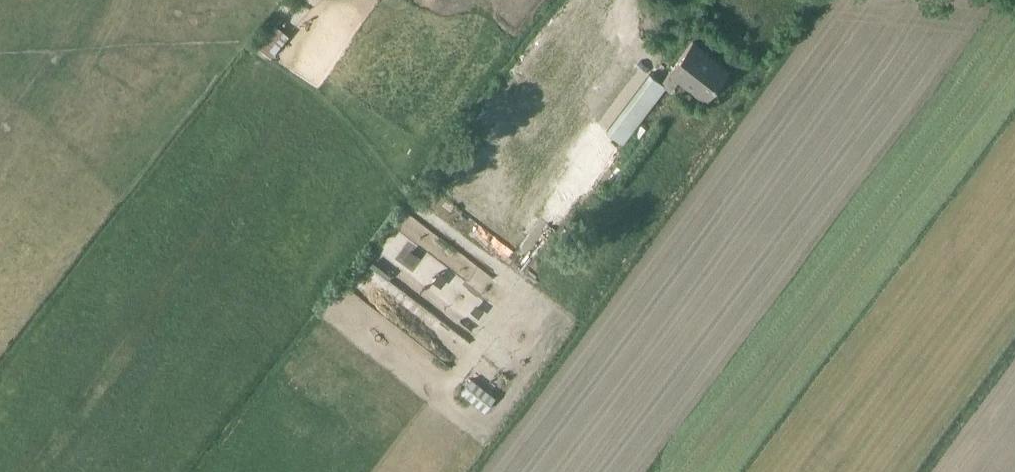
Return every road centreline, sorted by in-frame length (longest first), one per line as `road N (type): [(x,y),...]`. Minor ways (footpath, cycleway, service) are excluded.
road 1 (track): [(0,123),(93,0)]

